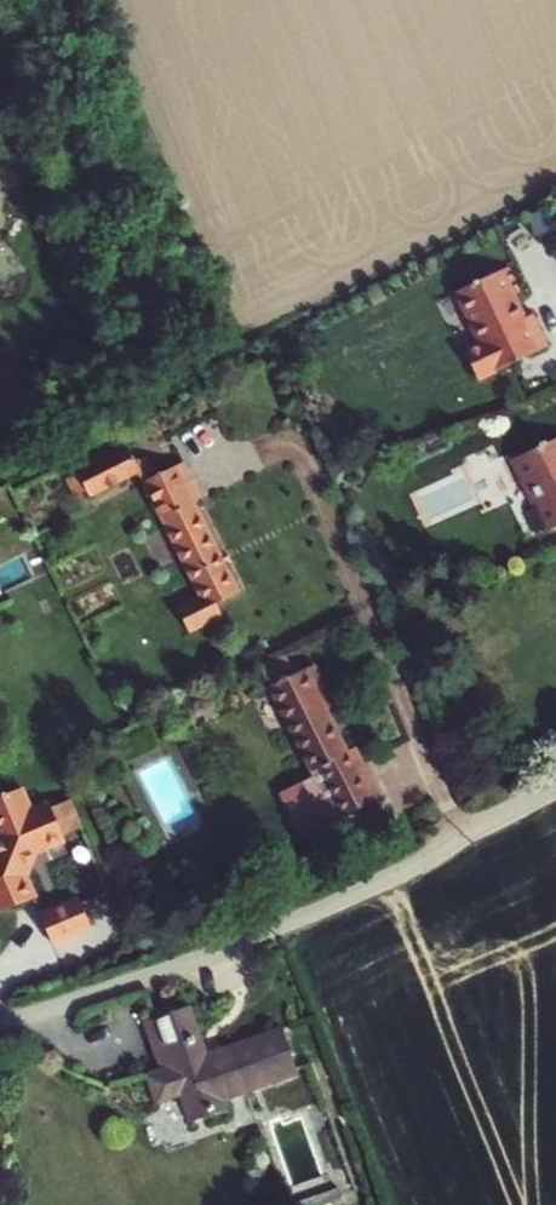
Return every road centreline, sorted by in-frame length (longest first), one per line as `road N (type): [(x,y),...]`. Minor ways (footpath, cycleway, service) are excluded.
road 1 (unclassified): [(0,1021),(259,932),(555,791)]
road 2 (track): [(292,919),(410,1204)]

